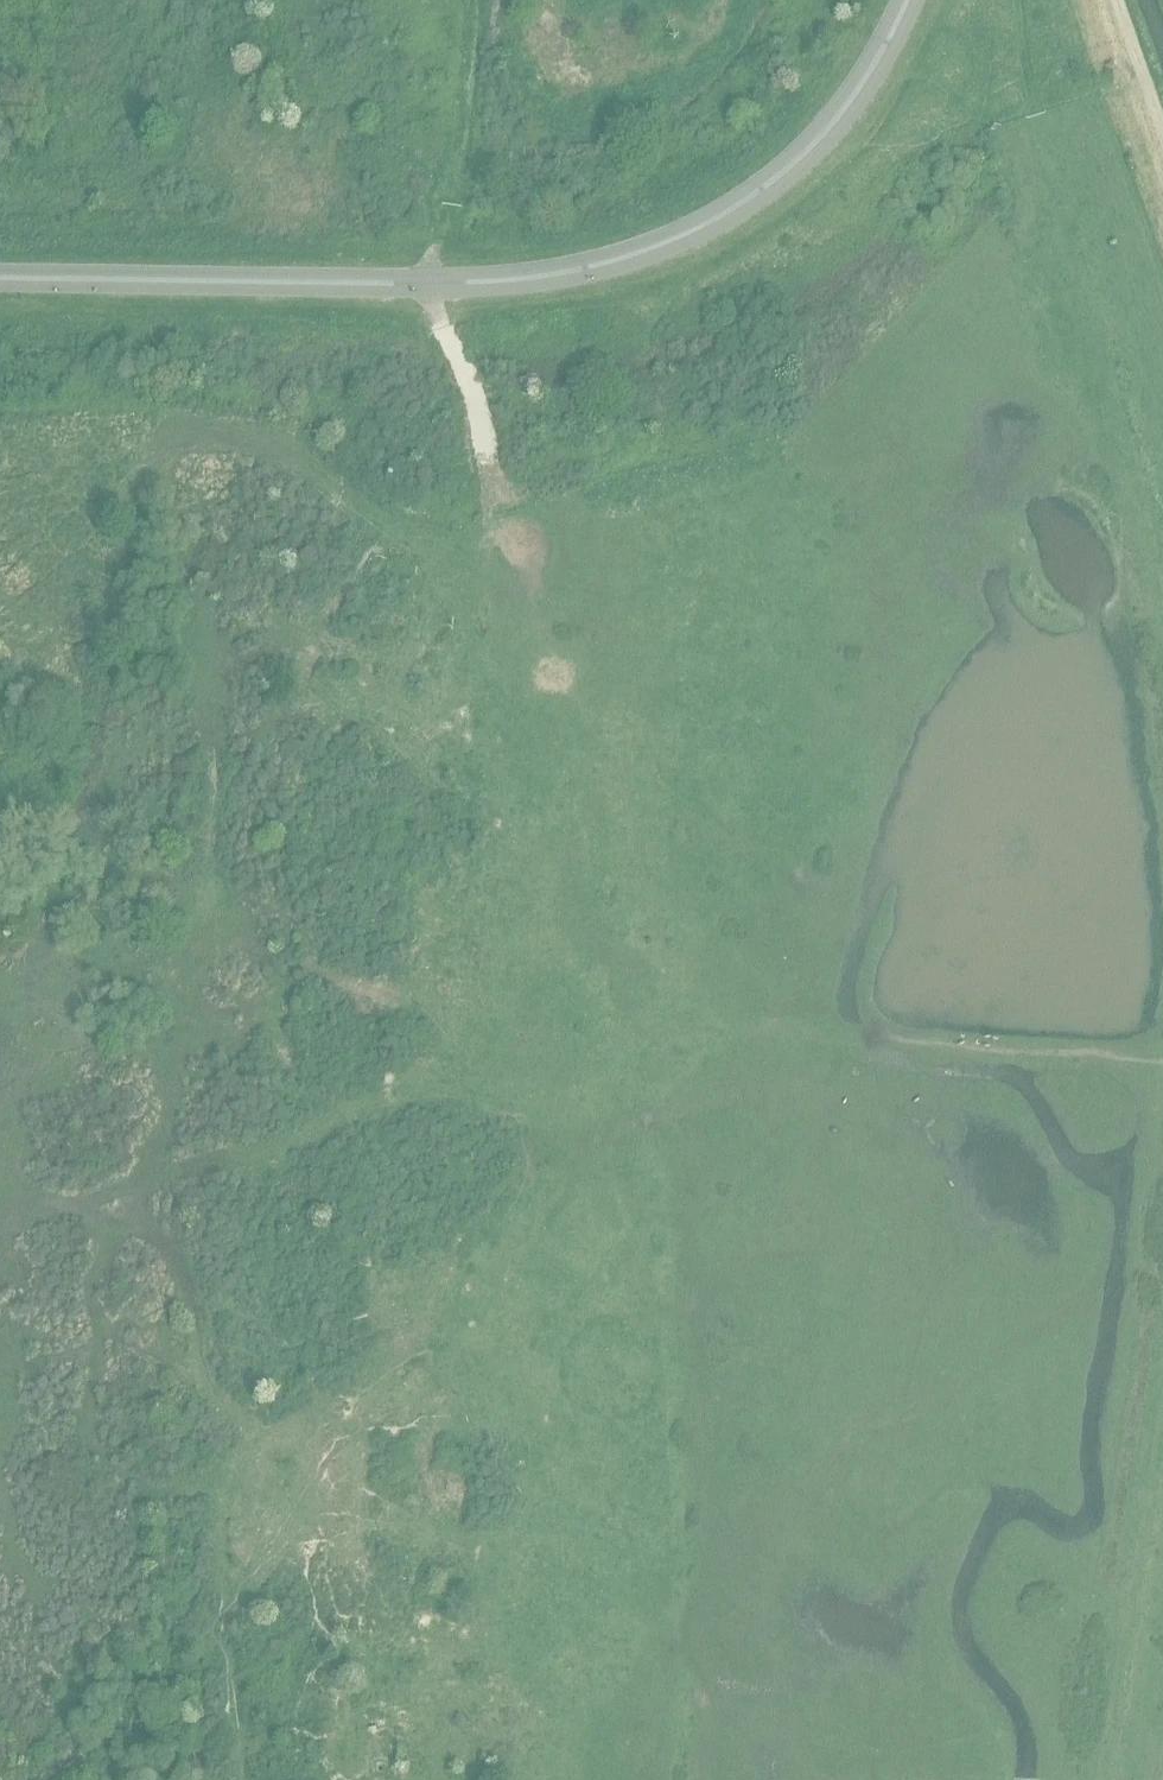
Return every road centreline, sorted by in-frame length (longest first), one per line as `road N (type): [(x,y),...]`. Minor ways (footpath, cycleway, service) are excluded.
road 1 (tertiary): [(0,277),(438,283),(584,269),(668,245),(742,209),(799,167),(851,110),(913,0)]
road 2 (track): [(1019,69),(1026,116),(1148,77)]
road 3 (unclassified): [(1162,123),(1122,0)]

